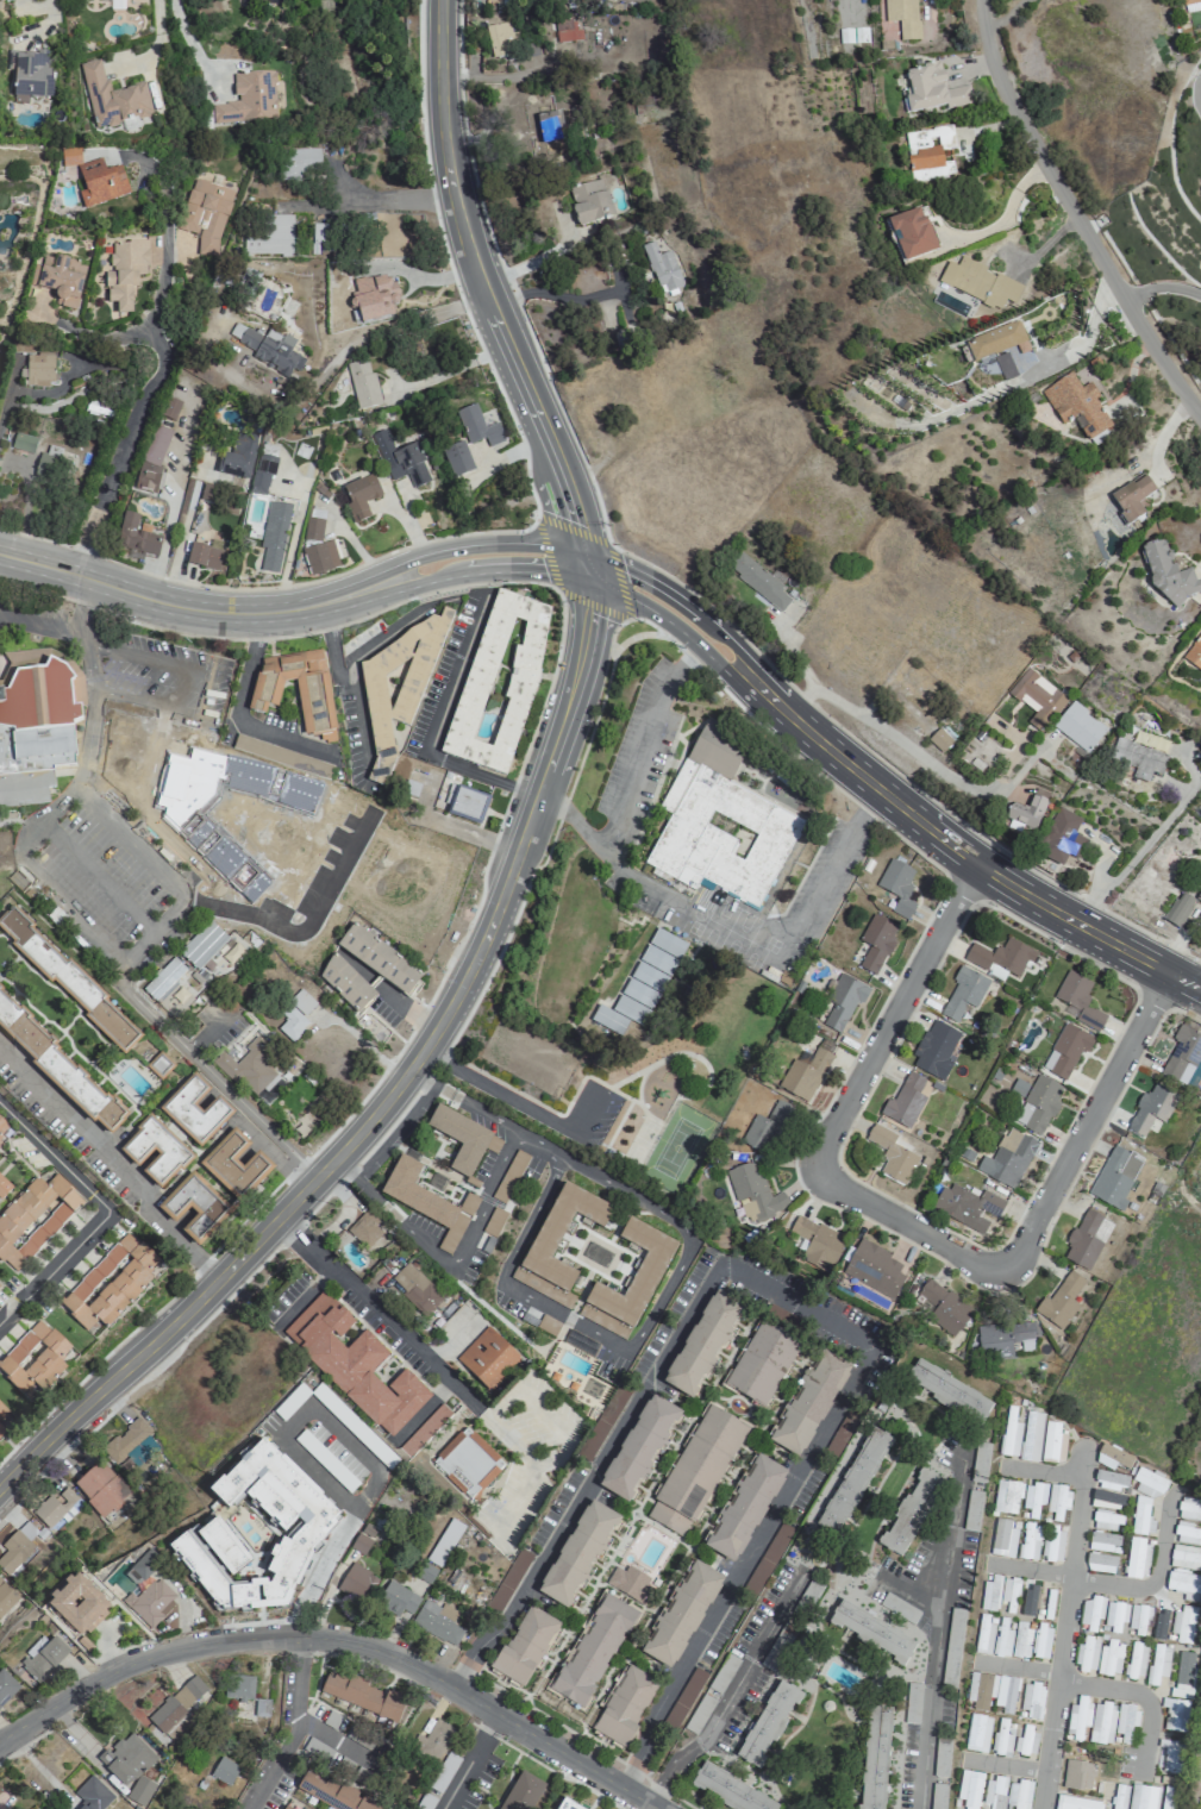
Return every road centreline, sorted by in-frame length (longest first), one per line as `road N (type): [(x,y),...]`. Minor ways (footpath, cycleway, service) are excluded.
road 1 (tertiary): [(0,1483),(317,1177),(437,1027),(498,902),(575,677),(584,568)]
road 2 (residential): [(976,865),(820,1154),(817,1171),(826,1179),(1008,1269),(1021,1259),(1166,972)]
road 3 (secondary): [(1200,990),(976,865),(842,762),(669,608),(584,568)]
road 4 (residential): [(0,1738),(140,1660),(190,1646),(320,1636),(407,1660),(661,1808)]
road 5 (secondary): [(584,568),(546,556),(493,555),(311,606),(224,613),(0,556)]
road 6 (secondary): [(584,568),(563,486),(484,305),(452,206),(445,0)]
road 7 (residential): [(1200,416),(1015,111),(980,0)]
road 8 (residential): [(76,575),(148,388),(167,361),(151,327),(164,267),(165,196)]
road 9 (residential): [(1041,1808),(1083,1451)]
road 10 (residential): [(276,1219),(463,1398)]
road 11 (residential): [(1140,1774),(1149,1720),(1140,1698),(981,1664)]
road 12 (residential): [(1072,1578),(1149,1585),(1159,1572),(1169,1501)]
road 13 (residential): [(0,1320),(106,1212)]
road 14 (residential): [(106,1212),(0,1107)]

